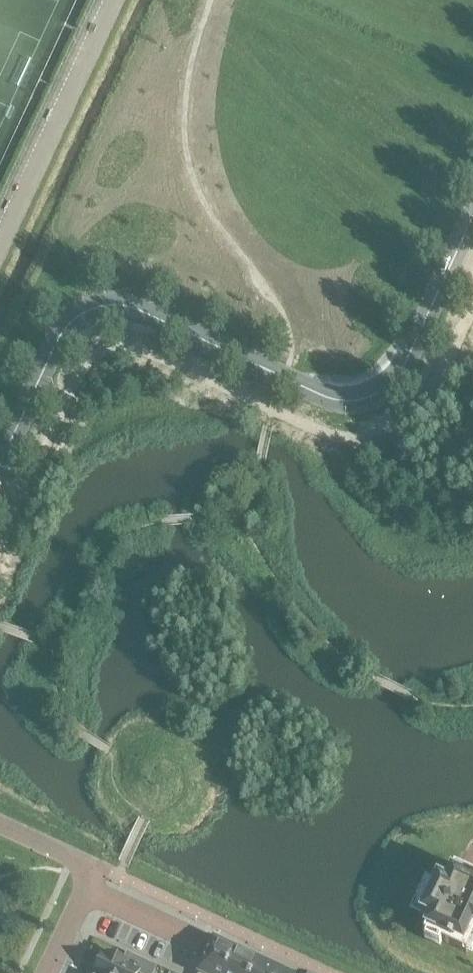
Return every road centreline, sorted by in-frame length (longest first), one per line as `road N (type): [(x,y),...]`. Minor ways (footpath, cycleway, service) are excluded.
road 1 (tertiary): [(472,218),(405,364),(370,397),(332,399),(140,310),(106,305),(63,332),(0,465)]
road 2 (residential): [(0,824),(69,855),(90,886),(51,972)]

